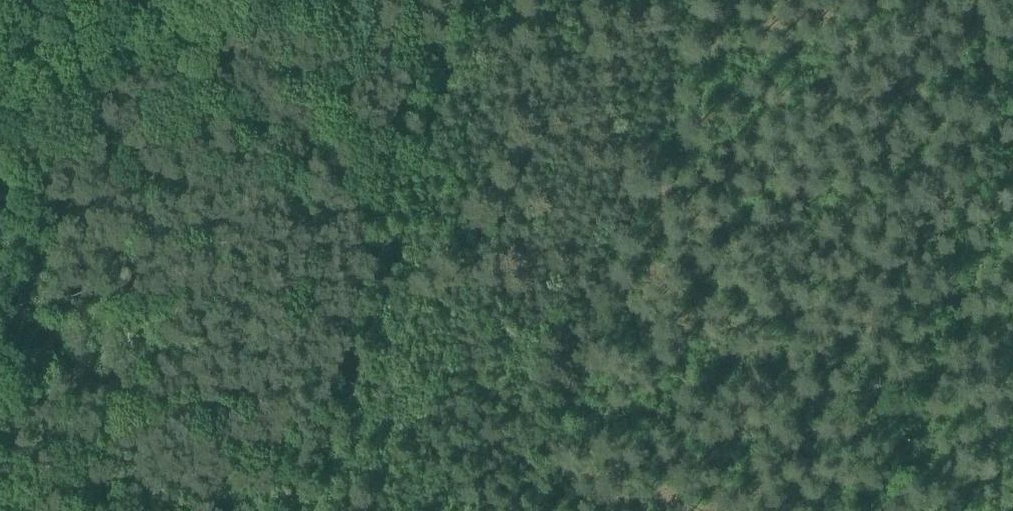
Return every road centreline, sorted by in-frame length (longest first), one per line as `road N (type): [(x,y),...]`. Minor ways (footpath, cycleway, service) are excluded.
road 1 (track): [(159,0),(54,86),(0,115)]

